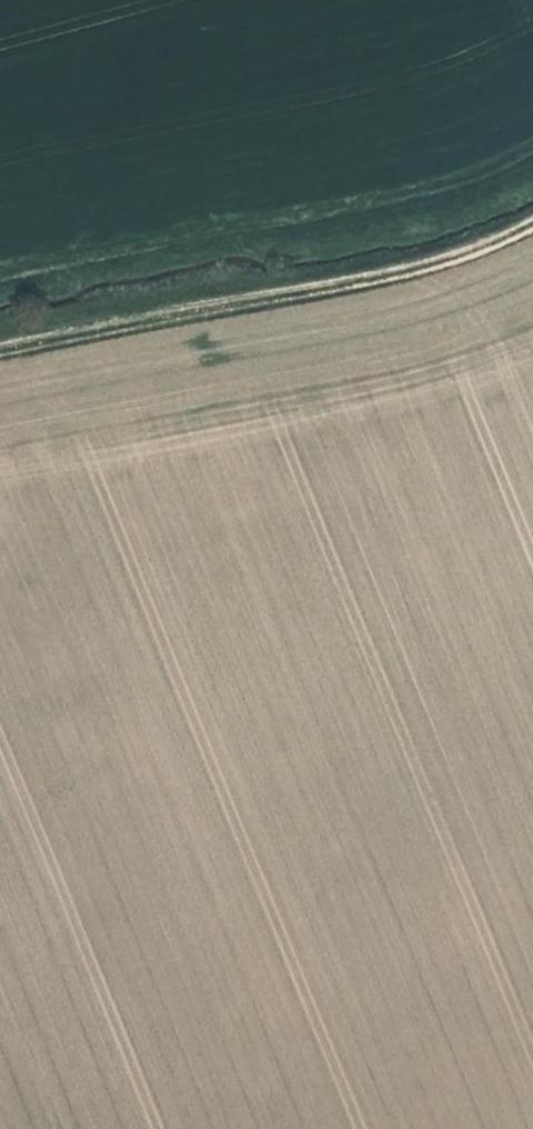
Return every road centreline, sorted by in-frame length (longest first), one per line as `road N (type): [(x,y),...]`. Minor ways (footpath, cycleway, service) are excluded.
road 1 (track): [(532,222),(460,254),(377,278),(0,352)]

